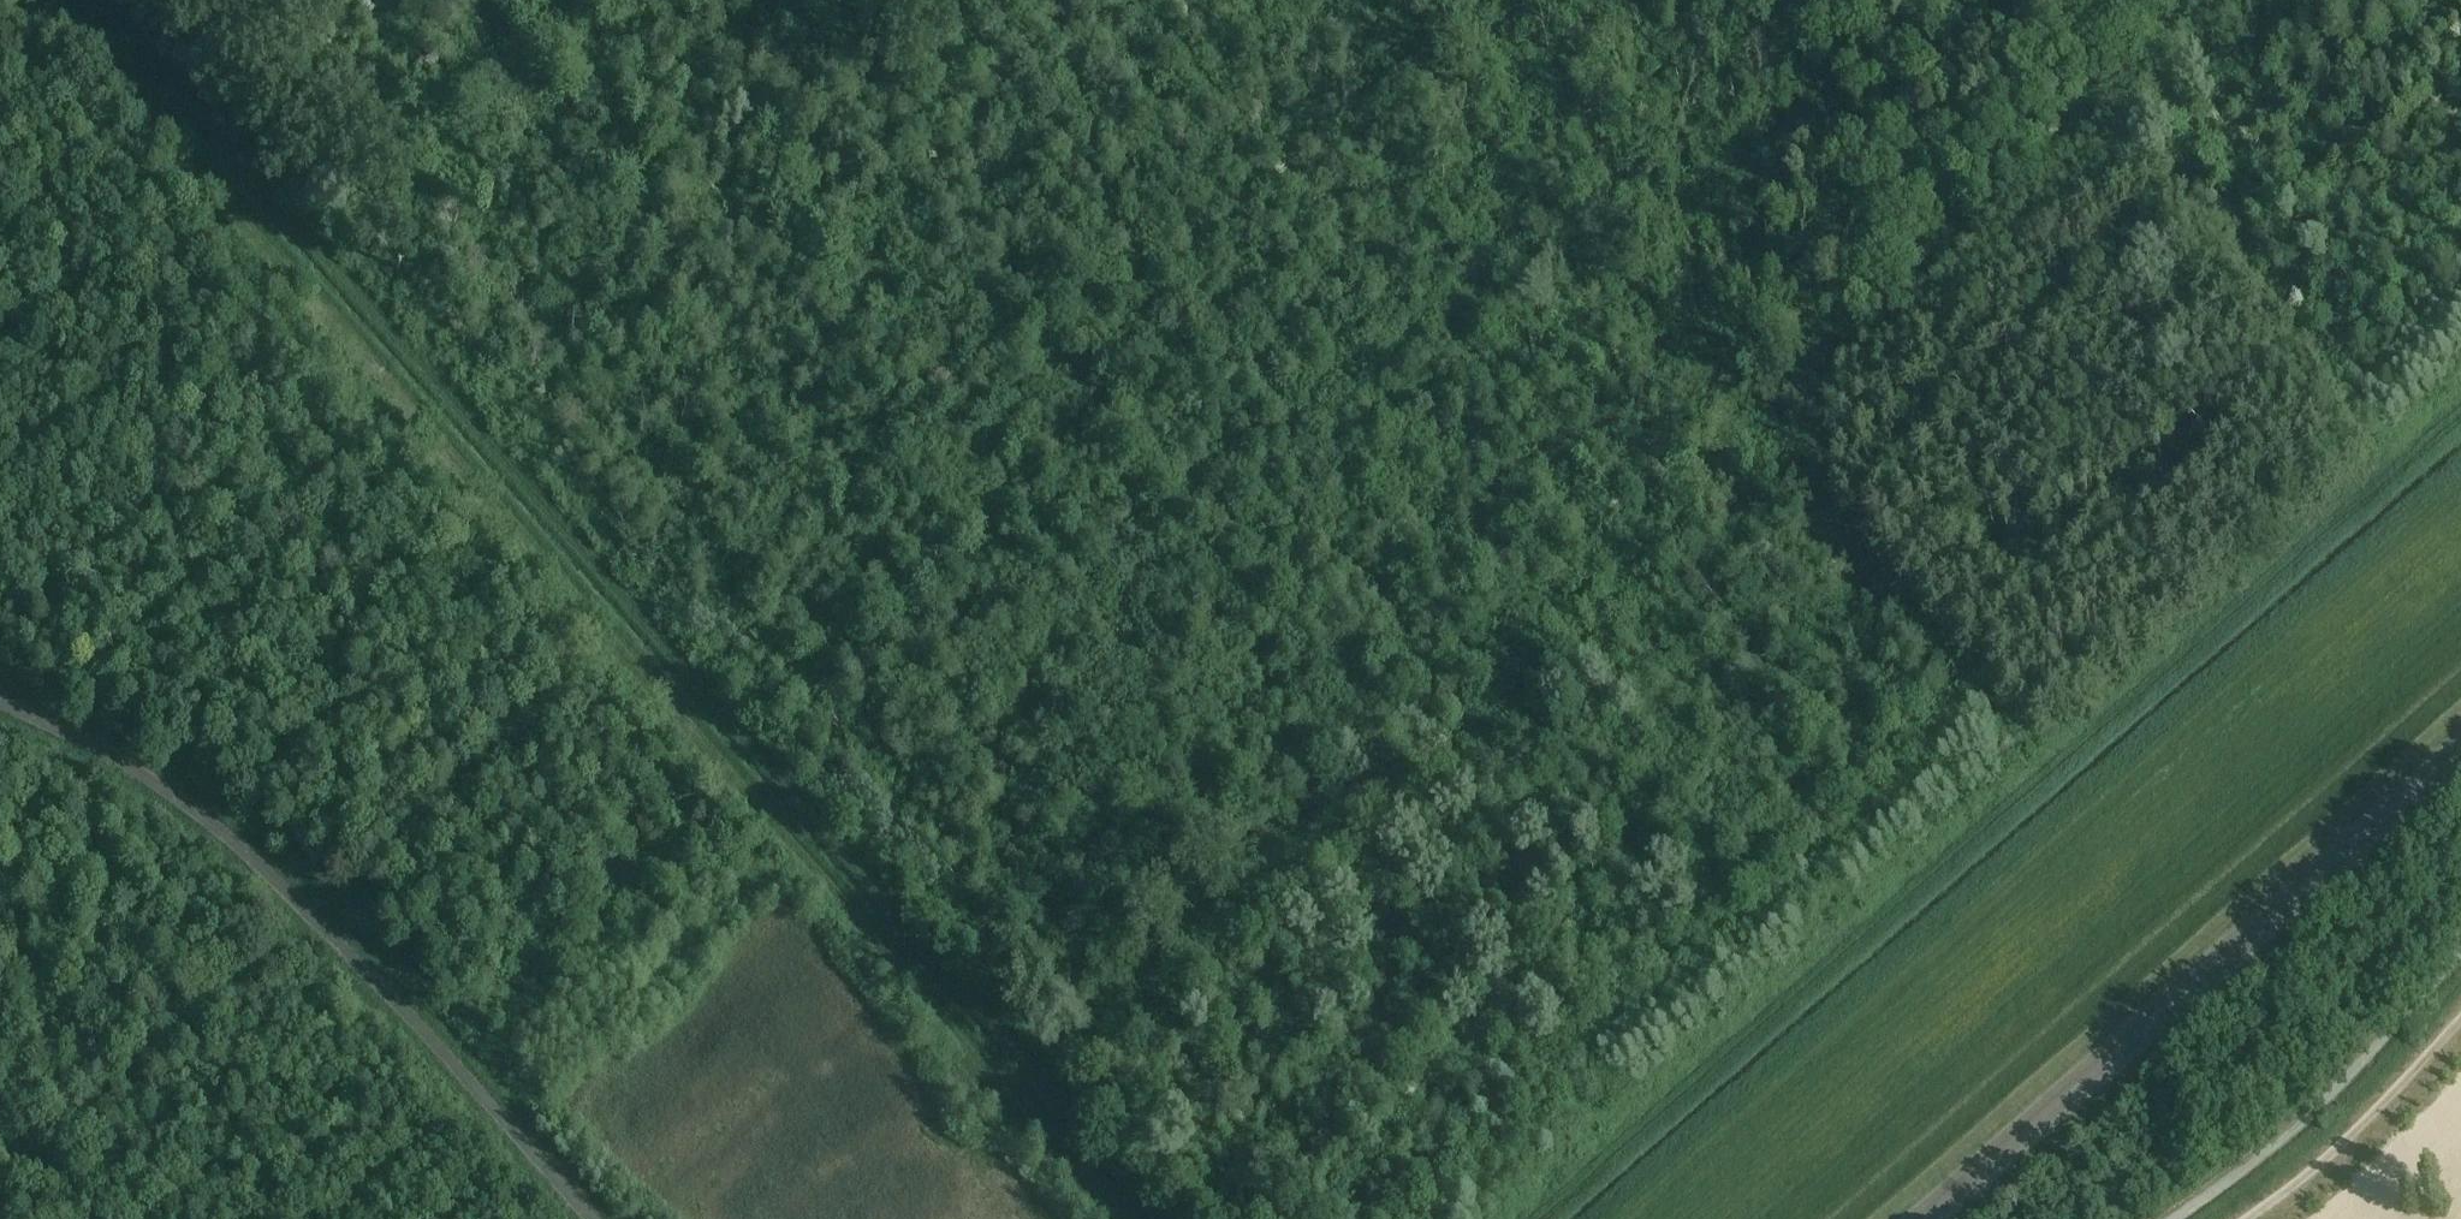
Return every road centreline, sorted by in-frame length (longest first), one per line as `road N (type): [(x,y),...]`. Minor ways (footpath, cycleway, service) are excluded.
road 1 (tertiary): [(1924,1218),(2460,749)]
road 2 (track): [(2460,1018),(2311,1172),(2244,1218)]

